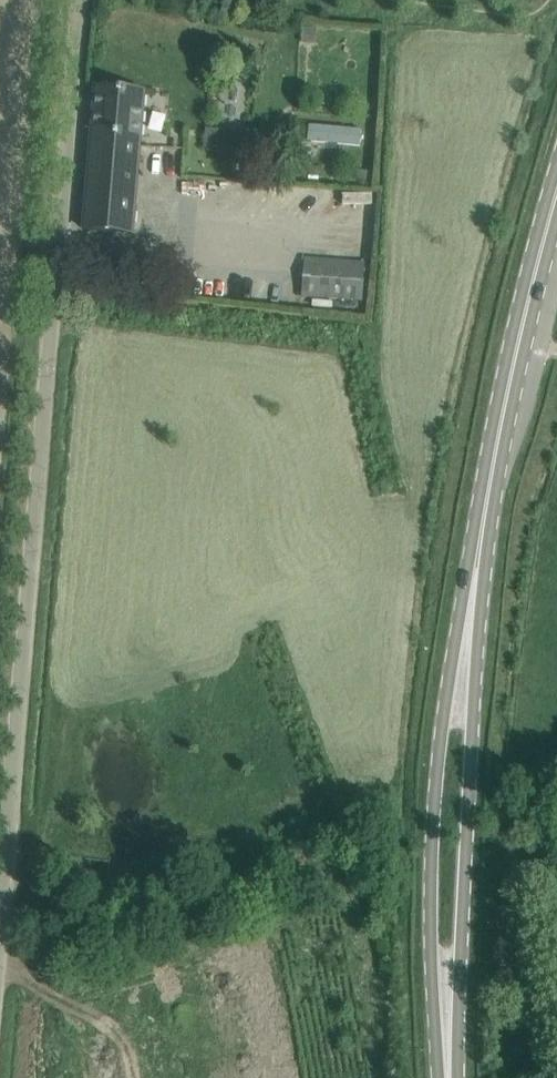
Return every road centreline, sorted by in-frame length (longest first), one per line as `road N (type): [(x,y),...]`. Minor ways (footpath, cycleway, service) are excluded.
road 1 (unclassified): [(0,914),(79,0)]
road 2 (tertiary): [(556,195),(509,386),(463,677)]
road 3 (tertiary): [(463,677),(441,742),(432,855),(431,939),(449,1004)]
road 4 (tertiary): [(449,1004),(462,933),(474,741),(463,677)]

